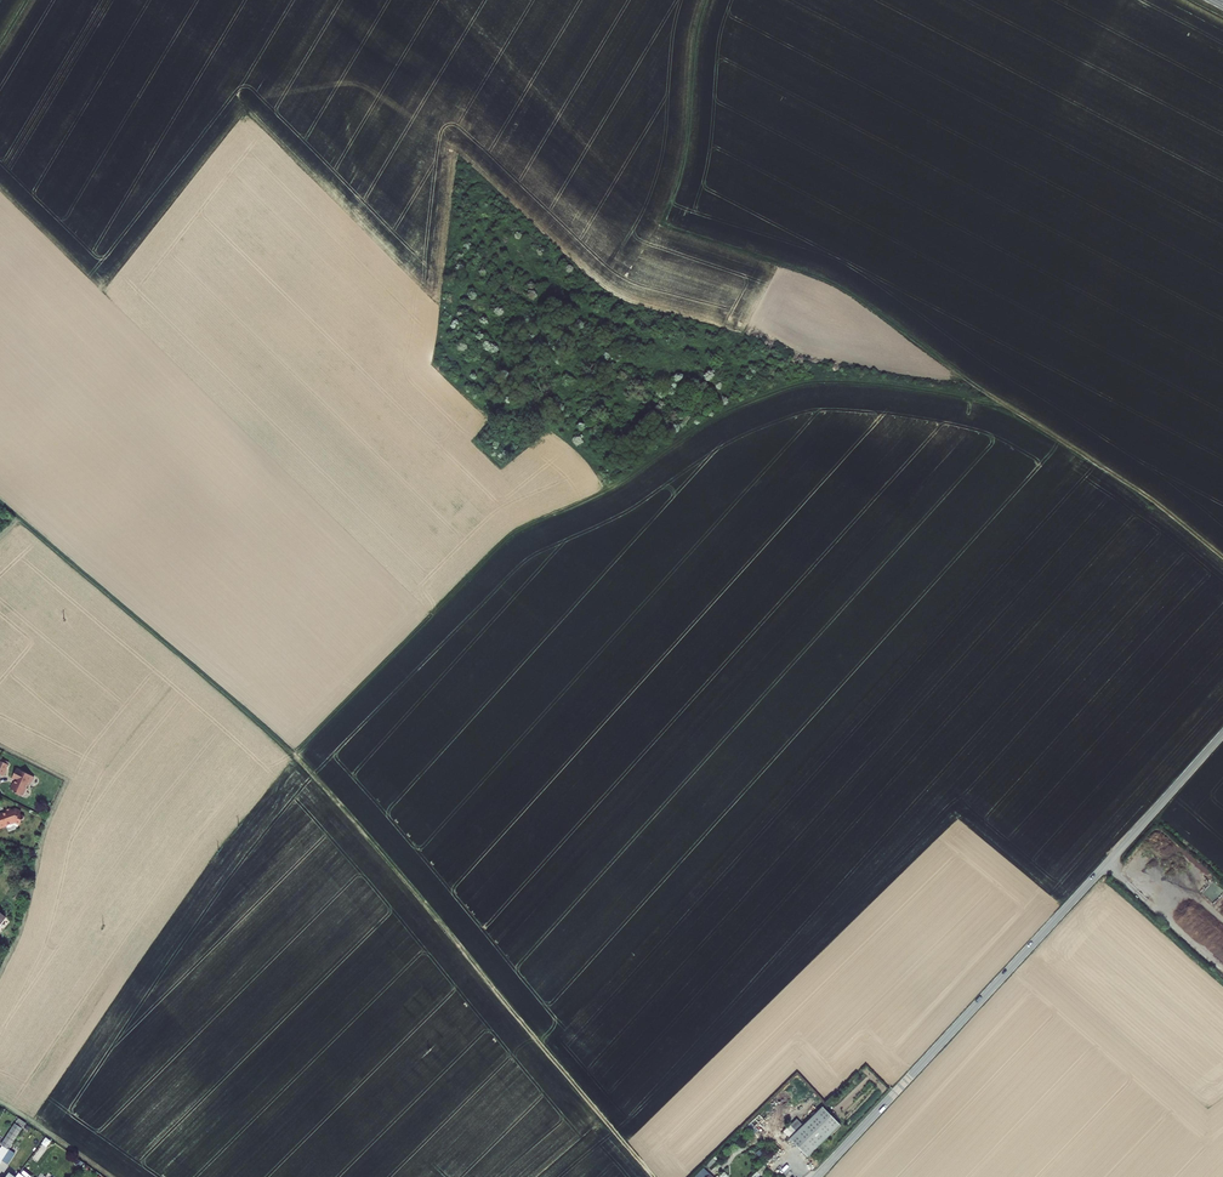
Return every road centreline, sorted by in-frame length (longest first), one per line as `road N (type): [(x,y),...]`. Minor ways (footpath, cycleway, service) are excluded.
road 1 (track): [(705,0),(675,186),(656,226),(838,285),(1004,405),(835,382),(784,389),(719,415),(606,491),(513,537),(294,754)]
road 2 (tertiary): [(816,1176),(1222,734)]
road 3 (track): [(294,754),(652,1176)]
road 4 (track): [(294,754),(0,501)]
road 5 (track): [(1004,405),(1149,498),(1222,558)]

